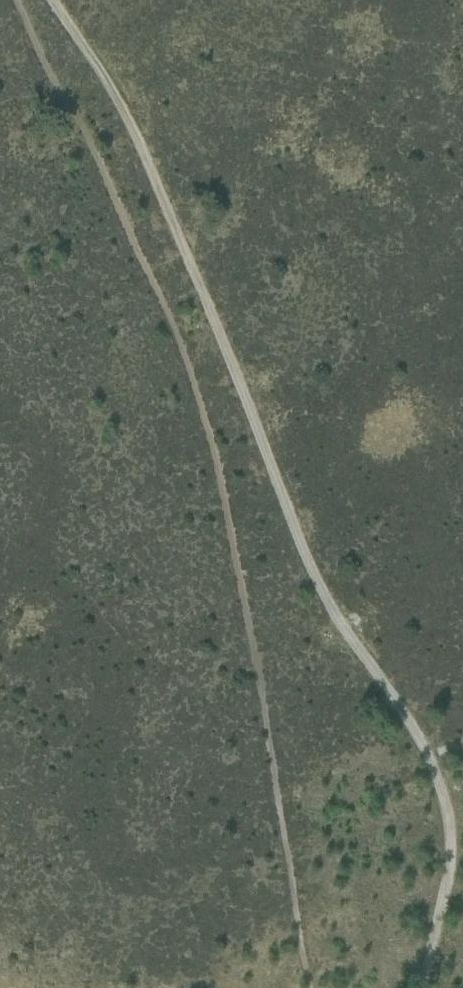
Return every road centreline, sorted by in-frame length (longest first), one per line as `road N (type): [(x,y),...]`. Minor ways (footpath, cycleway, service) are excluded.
road 1 (track): [(409,987),(451,866),(440,787),(407,712),(332,609),(306,559),(123,107),(48,0)]

